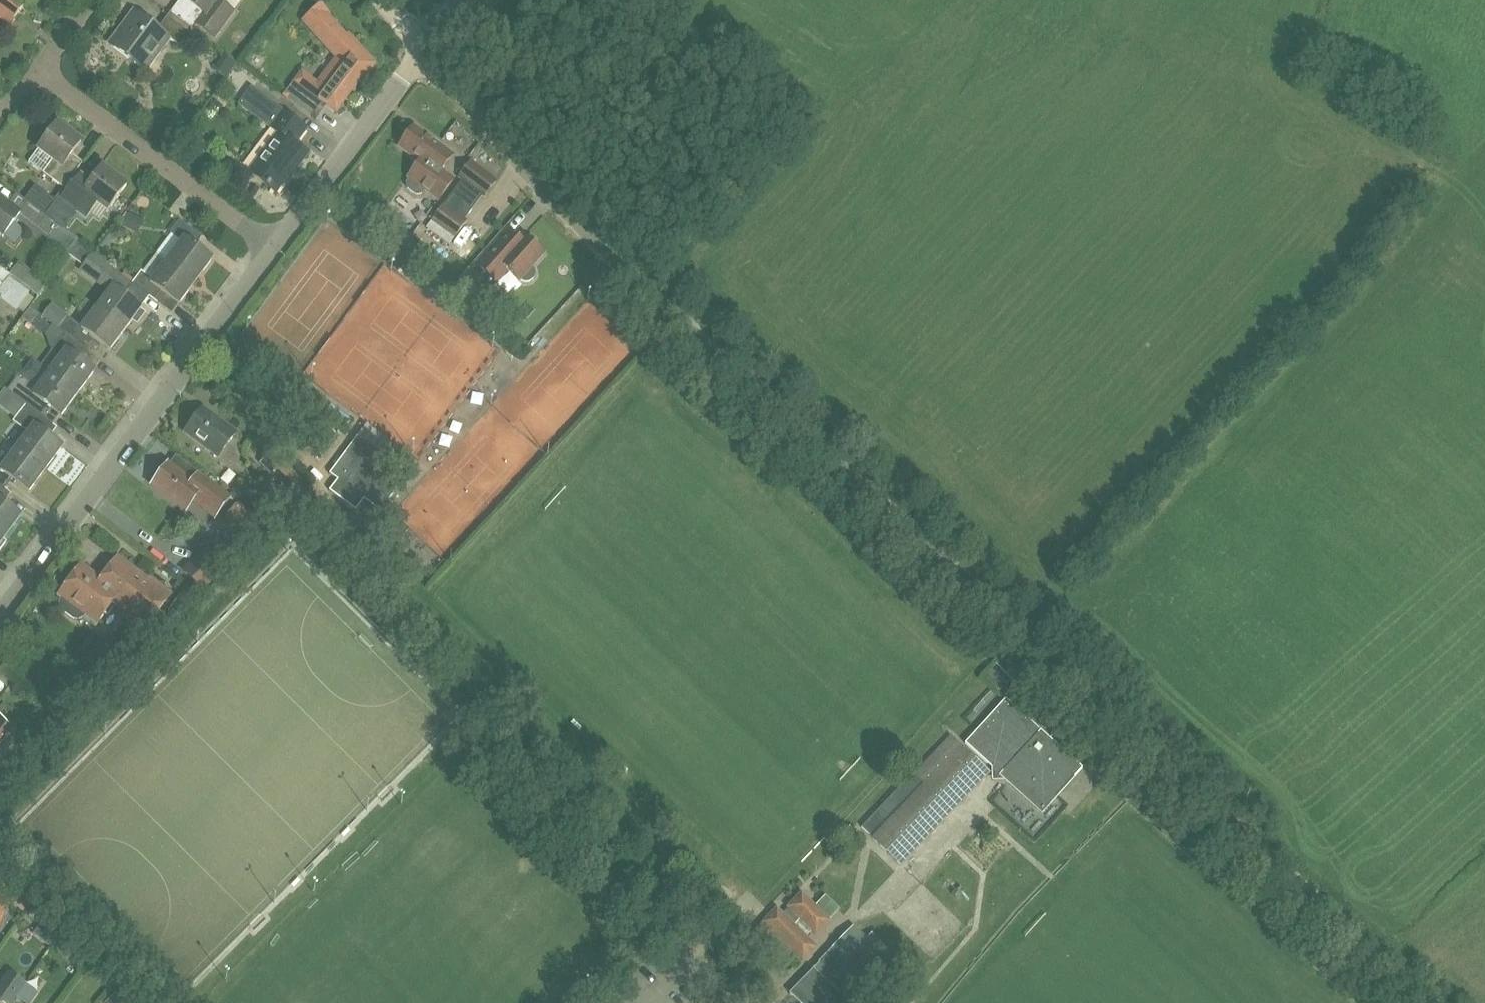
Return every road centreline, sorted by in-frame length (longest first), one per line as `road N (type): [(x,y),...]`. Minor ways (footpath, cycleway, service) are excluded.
road 1 (unclassified): [(1427,1002),(715,356),(571,219),(419,49)]
road 2 (residential): [(0,615),(275,244)]
road 3 (residential): [(275,244),(36,76)]
road 4 (residential): [(275,244),(419,49)]

